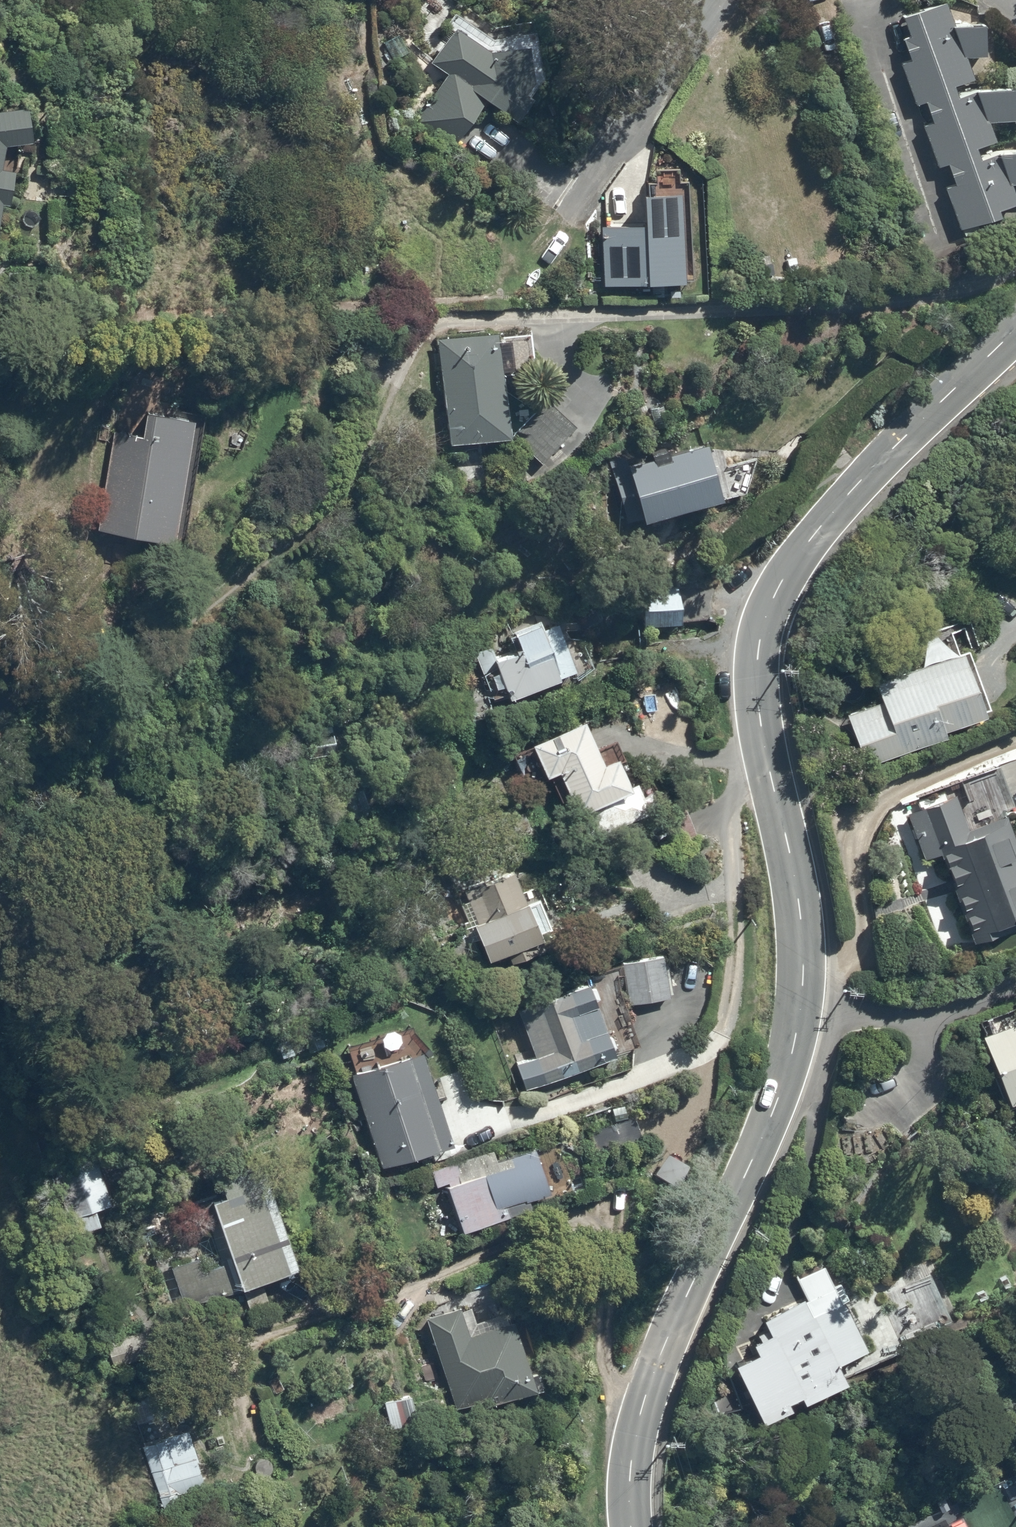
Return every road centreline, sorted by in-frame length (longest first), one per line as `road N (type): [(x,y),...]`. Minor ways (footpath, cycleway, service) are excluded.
road 1 (secondary): [(631,1526),(629,1470),(649,1385),(779,1098),(800,1011),(800,910),(759,706),(763,626),(787,573),(844,499),(1015,331)]
road 2 (residential): [(589,188),(719,0)]

